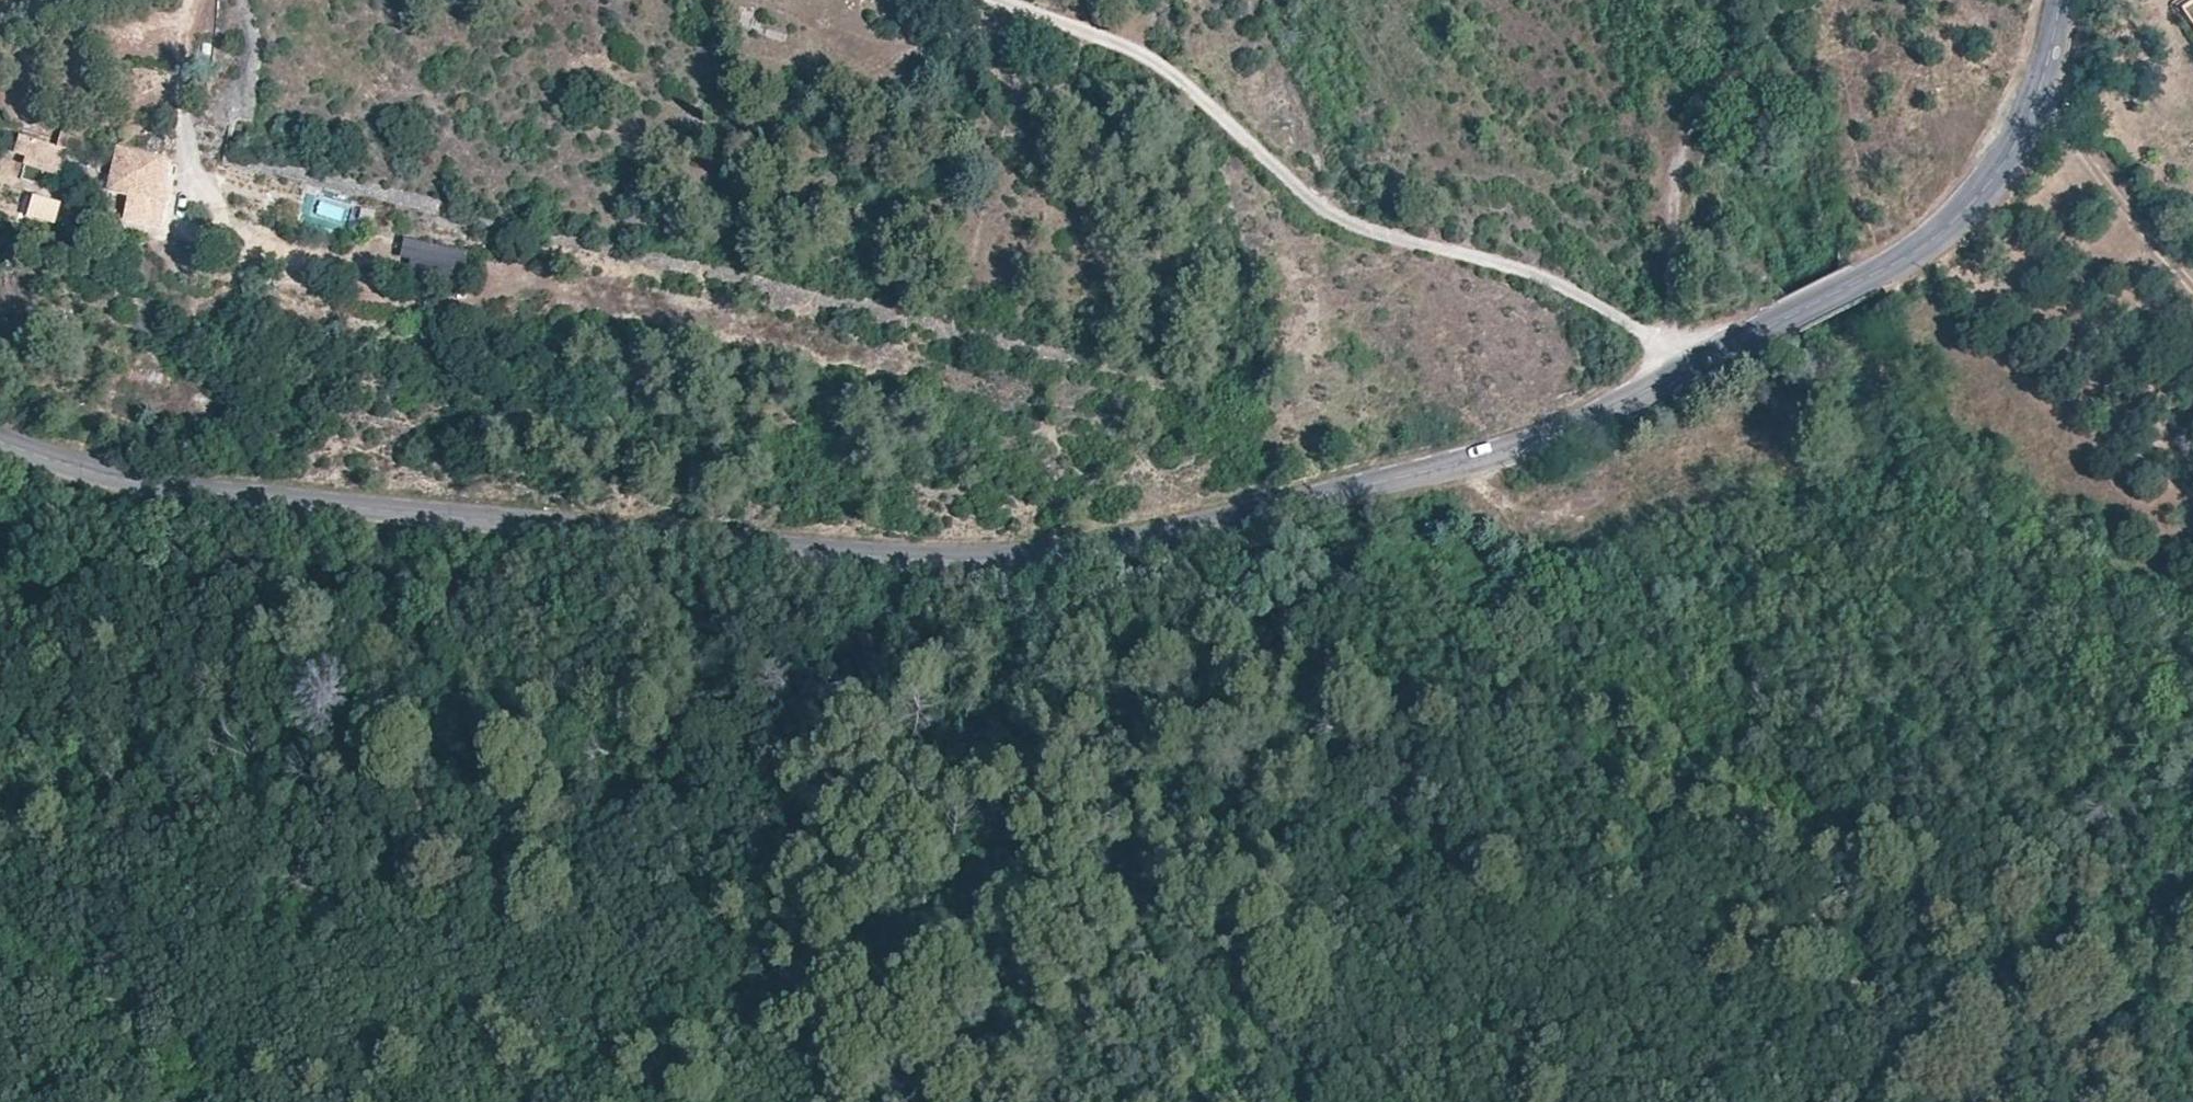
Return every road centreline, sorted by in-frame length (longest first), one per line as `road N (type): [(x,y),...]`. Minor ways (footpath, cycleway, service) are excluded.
road 1 (tertiary): [(2059,0),(2017,150),(1944,240),(1490,458),(1044,565),(942,566),(265,501),(117,481),(0,442)]
road 2 (track): [(1688,363),(1576,294),(1509,266),(1348,221),(1306,195),(1146,56),(1002,0)]

